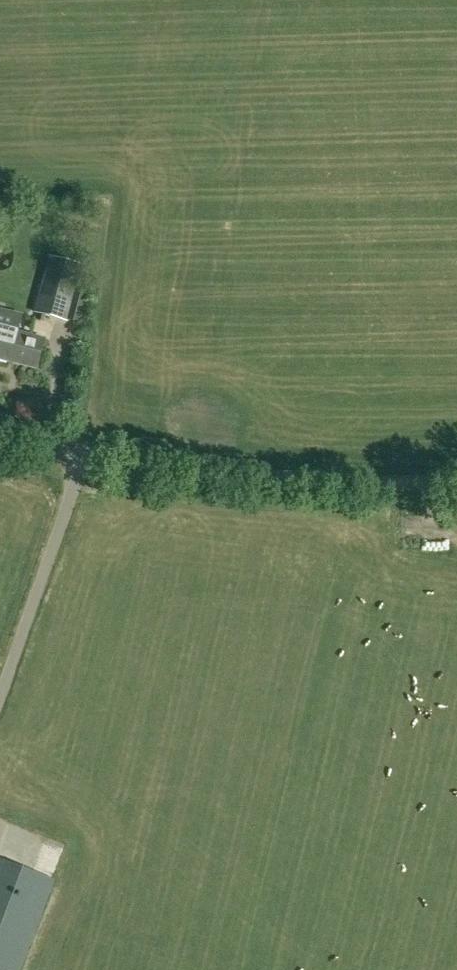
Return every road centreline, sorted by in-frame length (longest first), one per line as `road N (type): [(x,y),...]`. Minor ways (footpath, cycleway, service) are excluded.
road 1 (unclassified): [(456,483),(191,470),(0,424)]

